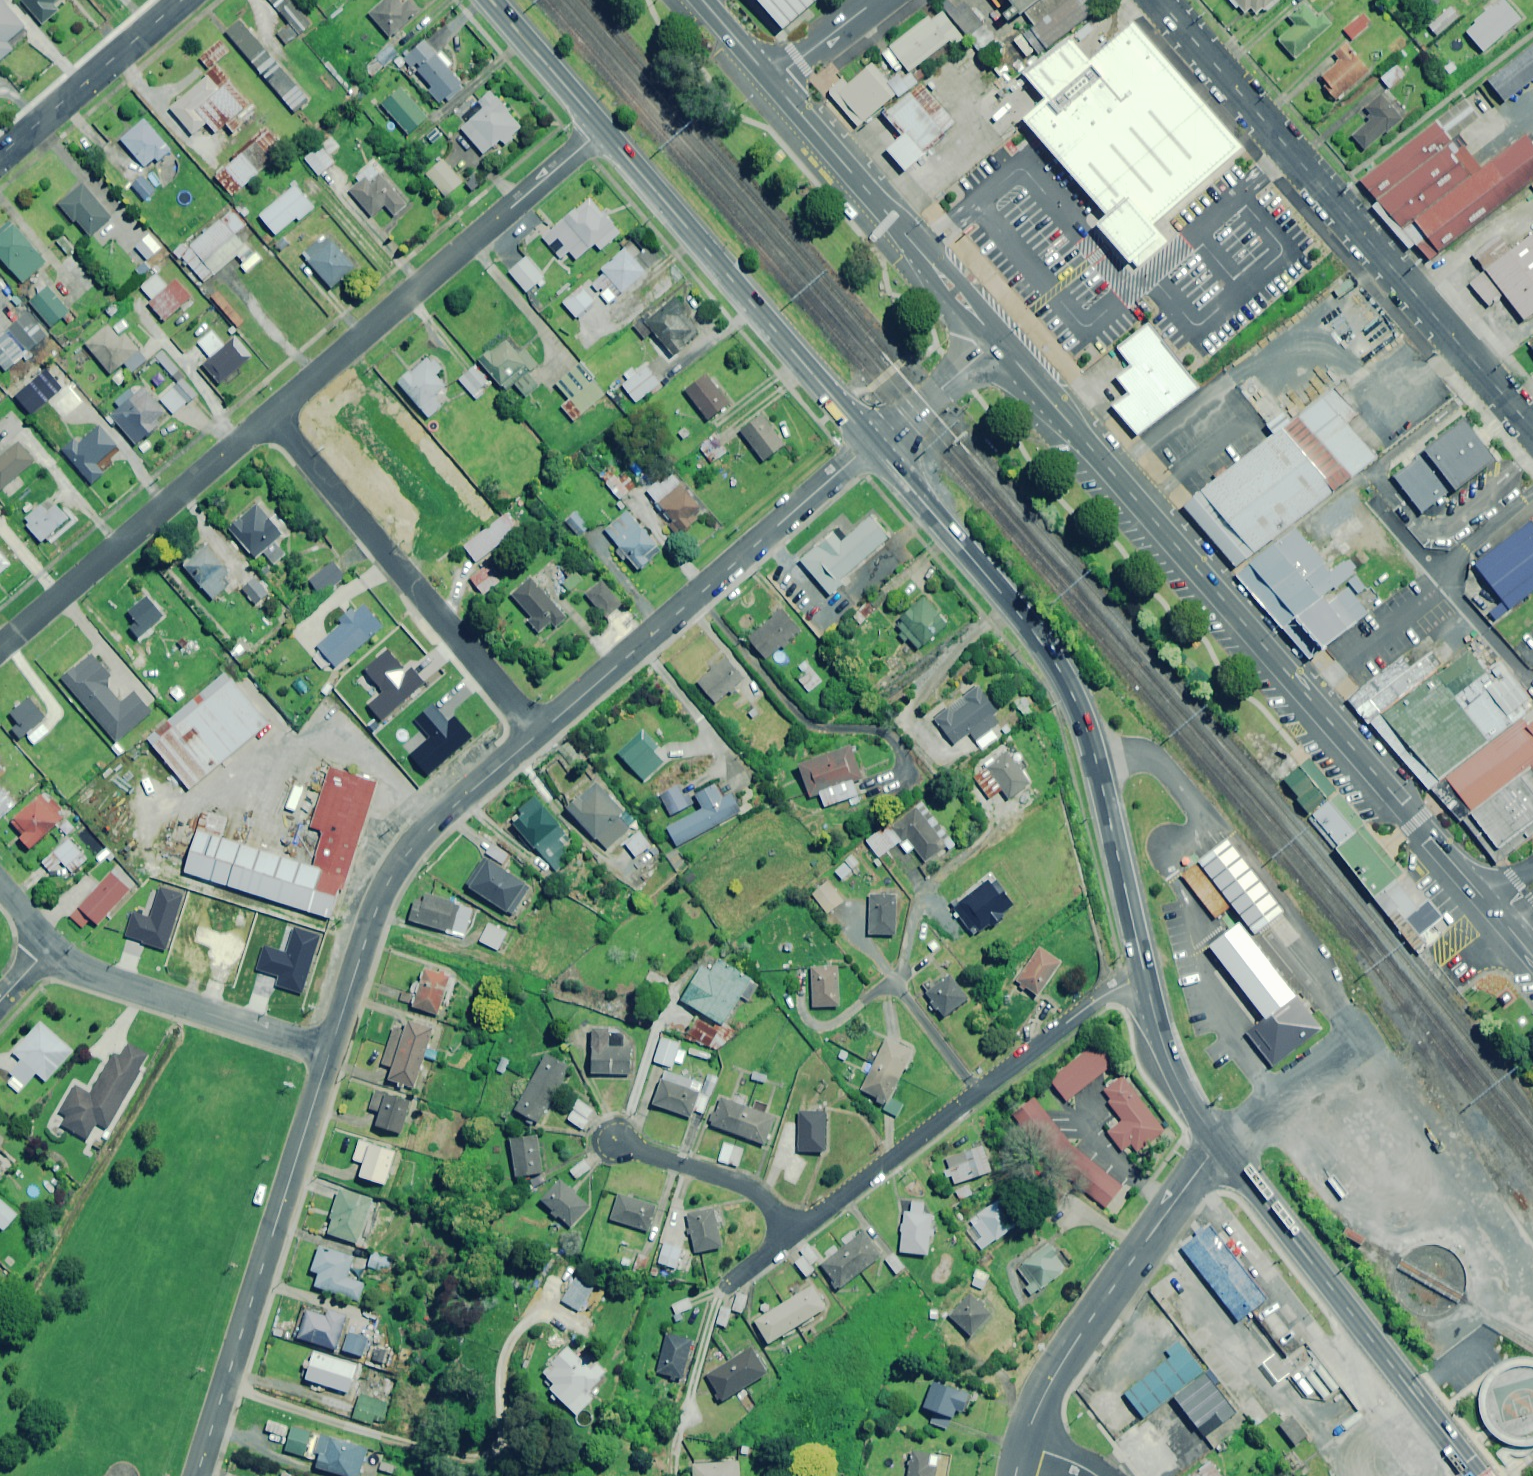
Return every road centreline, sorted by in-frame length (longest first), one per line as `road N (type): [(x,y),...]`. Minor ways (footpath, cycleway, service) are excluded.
road 1 (unclassified): [(998,340),(1498,913)]
road 2 (trunk): [(1146,981),(1074,698),(1020,616),(871,441)]
road 3 (residential): [(1159,0),(1532,430)]
road 4 (residential): [(871,441),(537,736)]
road 5 (residential): [(328,1055),(197,1475)]
road 6 (residential): [(269,415),(603,130)]
road 7 (residential): [(791,1234),(1089,1007),(1146,981)]
road 8 (trunk): [(1479,1475),(1219,1144)]
road 9 (residential): [(269,415),(537,736)]
road 10 (trunk): [(871,441),(603,130)]
road 11 (residential): [(537,736),(432,828),(390,880),(328,1055)]
road 12 (residential): [(1022,1449),(1067,1354),(1219,1144)]
road 13 (residential): [(0,649),(269,415)]
road 14 (unclassified): [(774,83),(998,340)]
road 15 (residential): [(48,946),(98,980),(328,1055)]
road 16 (residential): [(182,0),(0,158)]
road 17 (residential): [(616,1140),(754,1191),(791,1234)]
road 18 (trunk): [(1219,1144),(1171,1073),(1146,981)]
road 19 (trunk): [(603,130),(490,0)]
road 20 (residential): [(998,340),(871,441)]
road 21 (unclassified): [(774,83),(876,0)]

